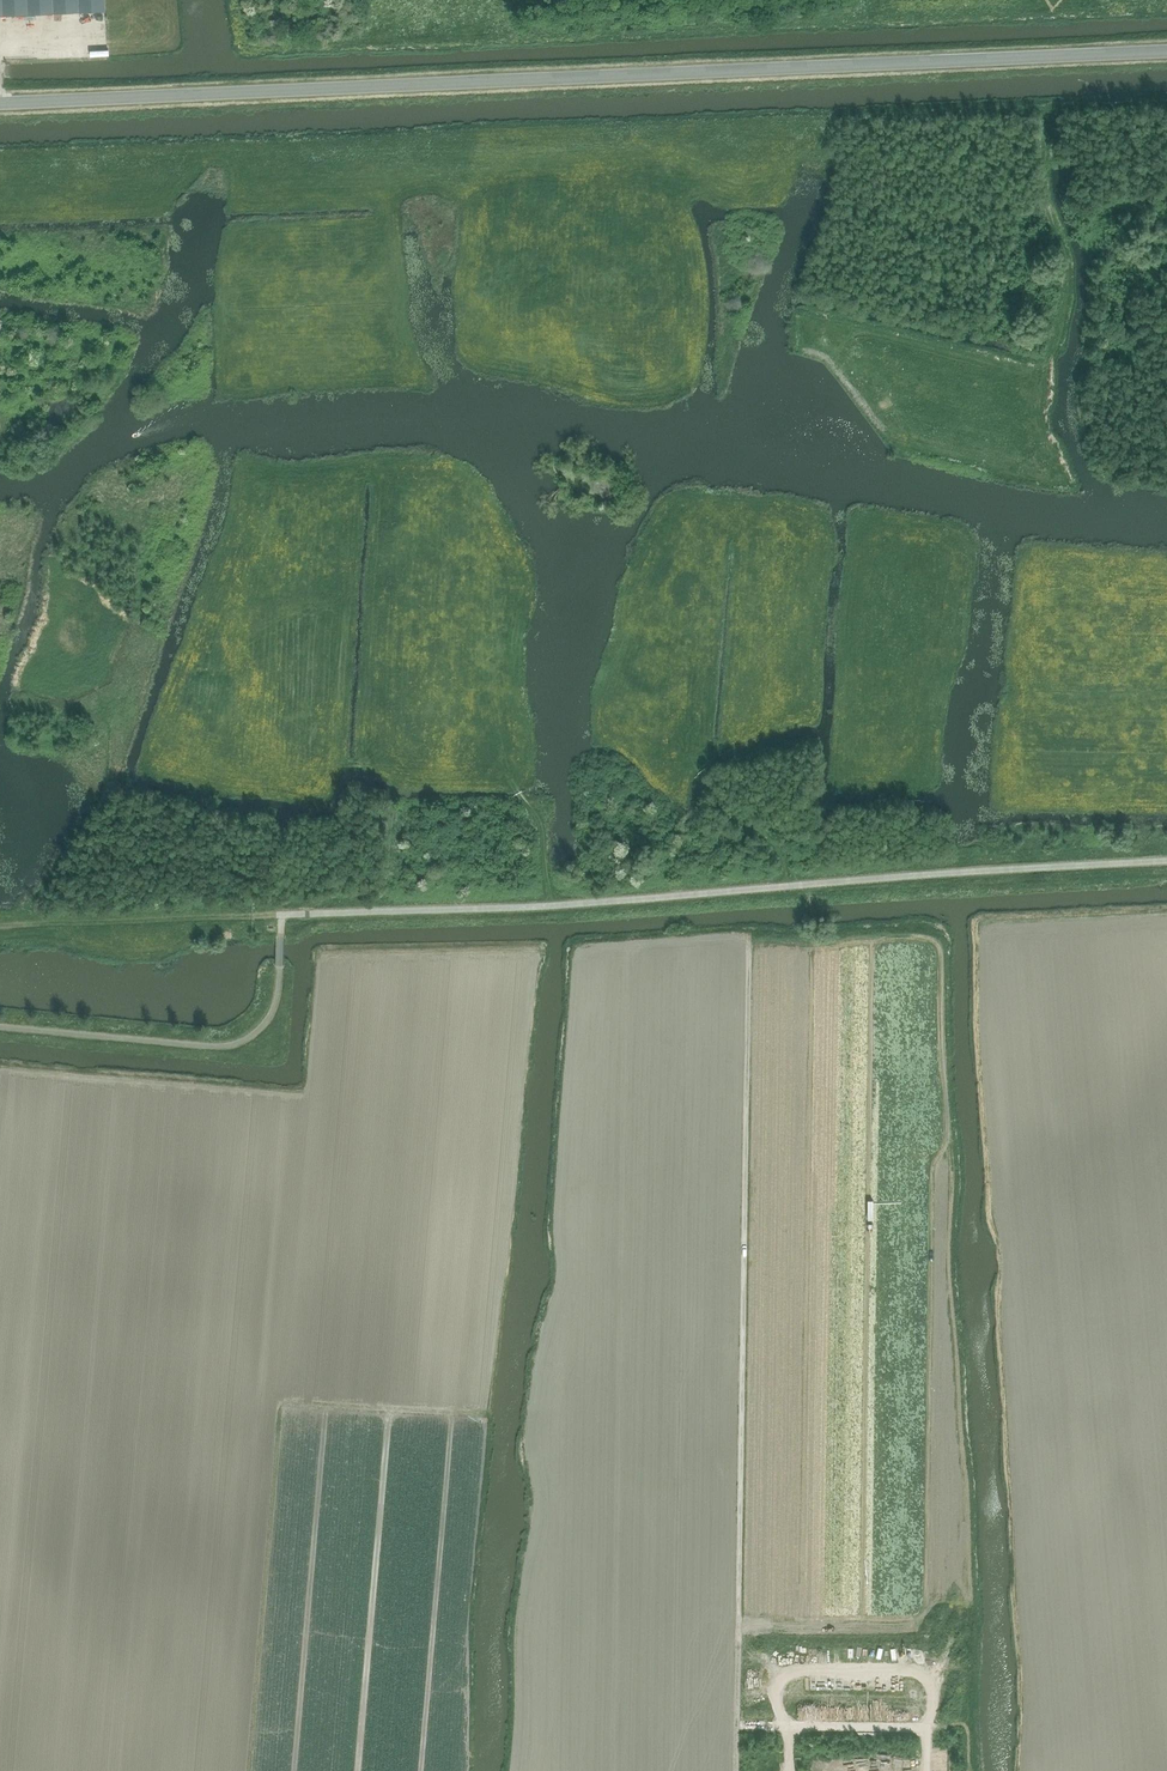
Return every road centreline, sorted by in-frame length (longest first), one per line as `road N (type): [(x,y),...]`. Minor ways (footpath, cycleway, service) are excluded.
road 1 (unclassified): [(0,104),(1166,51)]

